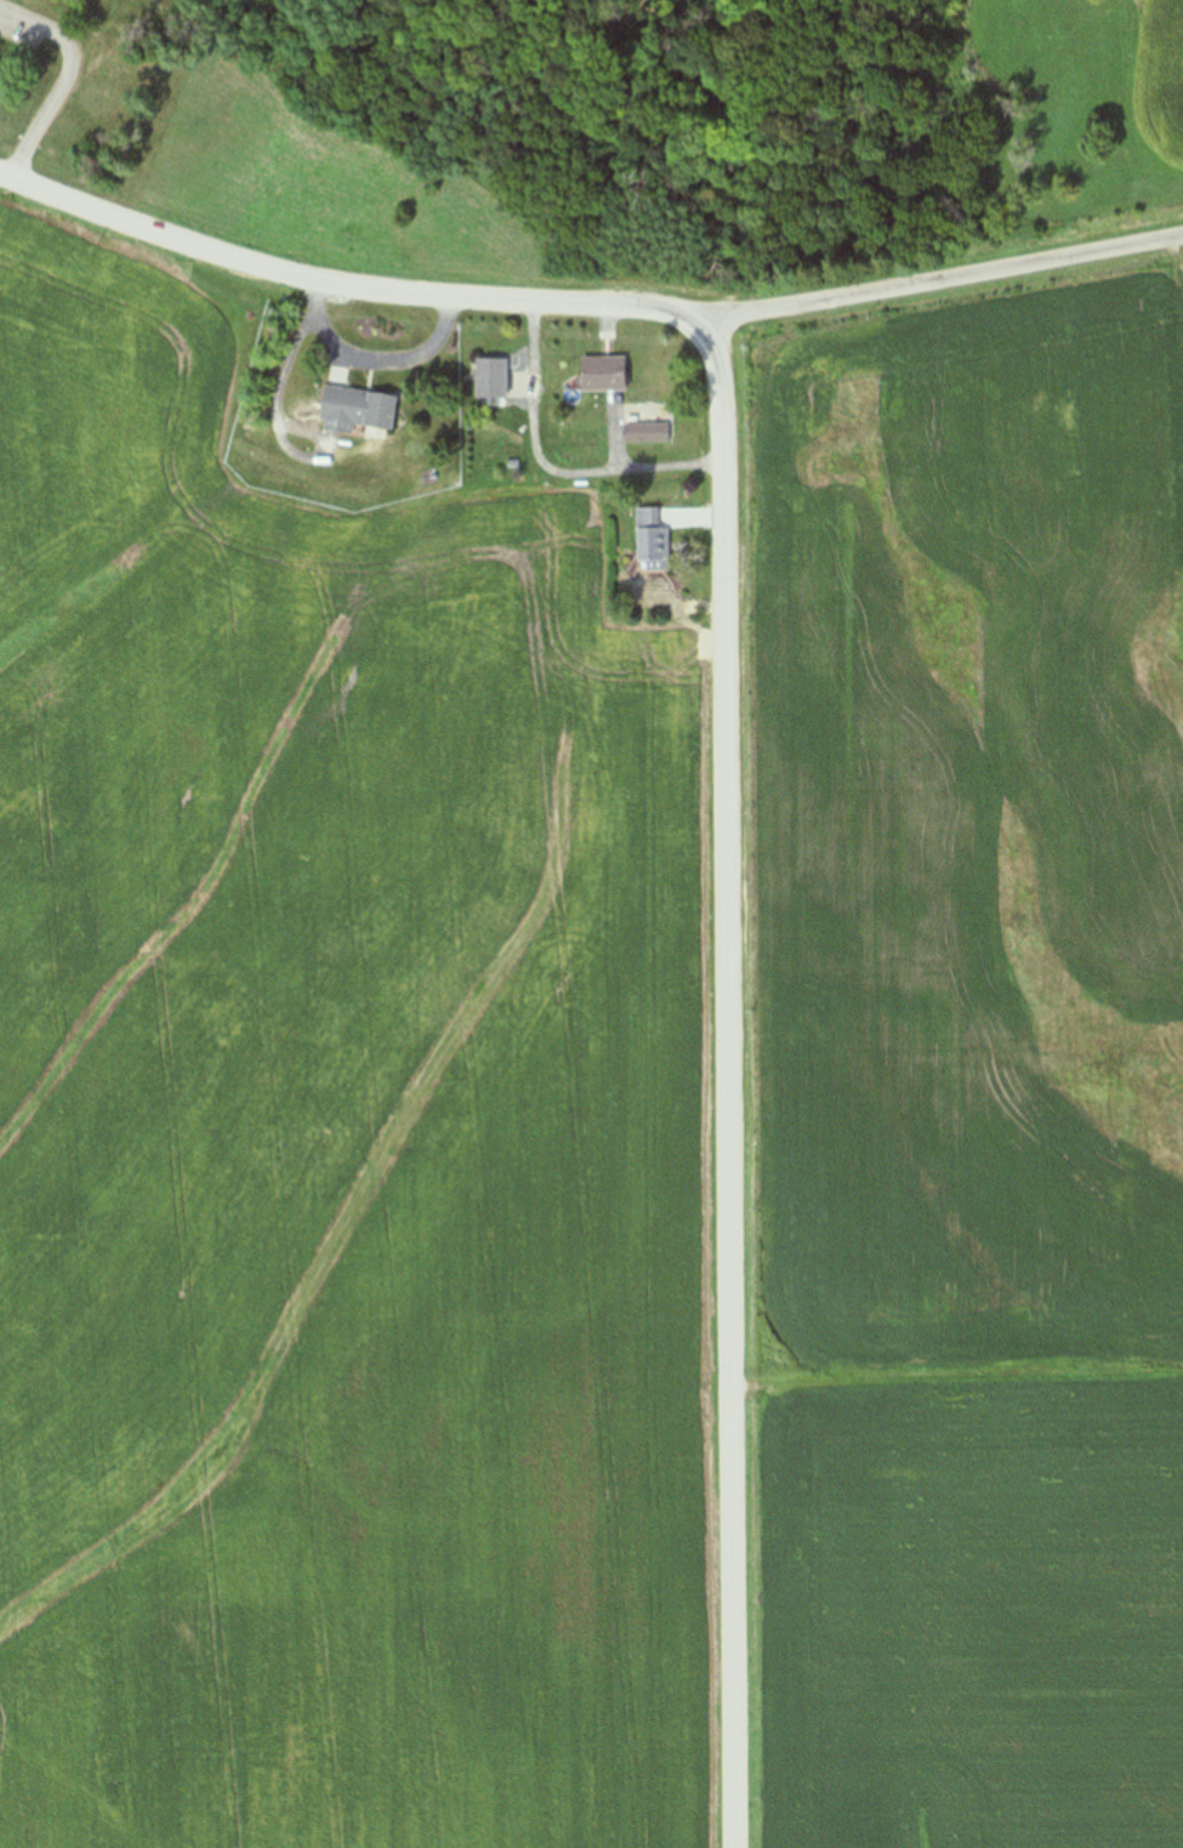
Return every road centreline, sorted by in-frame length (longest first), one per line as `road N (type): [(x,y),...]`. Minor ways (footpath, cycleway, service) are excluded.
road 1 (secondary): [(736,1847),(724,546),(720,388),(710,347),(670,312),(354,288),(294,275),(0,174)]
road 2 (residential): [(1182,238),(698,329)]

